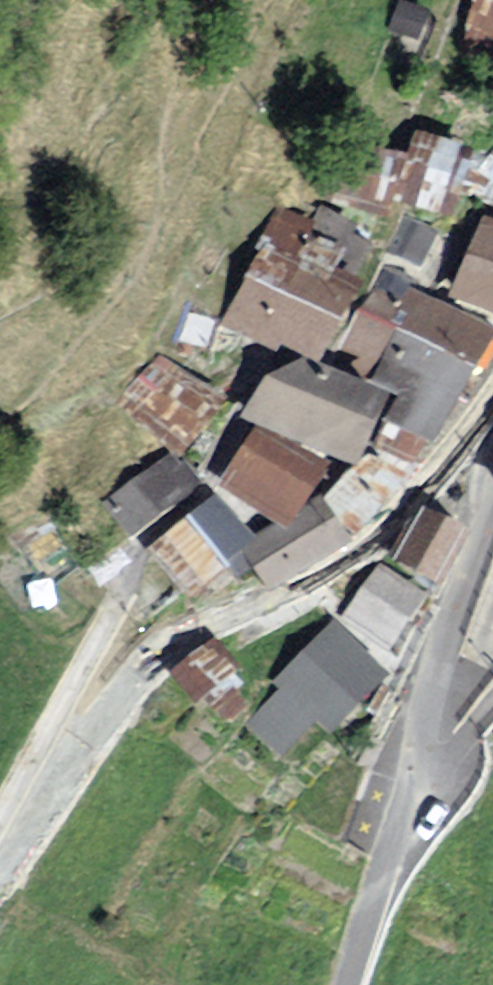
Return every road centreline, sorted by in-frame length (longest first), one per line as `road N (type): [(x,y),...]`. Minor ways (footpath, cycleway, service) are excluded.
road 1 (residential): [(492,398),(386,555),(298,612),(206,636),(162,668),(102,732),(0,872)]
road 2 (residential): [(137,559),(0,817)]
road 3 (residential): [(417,760),(439,653),(492,500)]
road 4 (residential): [(348,984),(417,760)]

